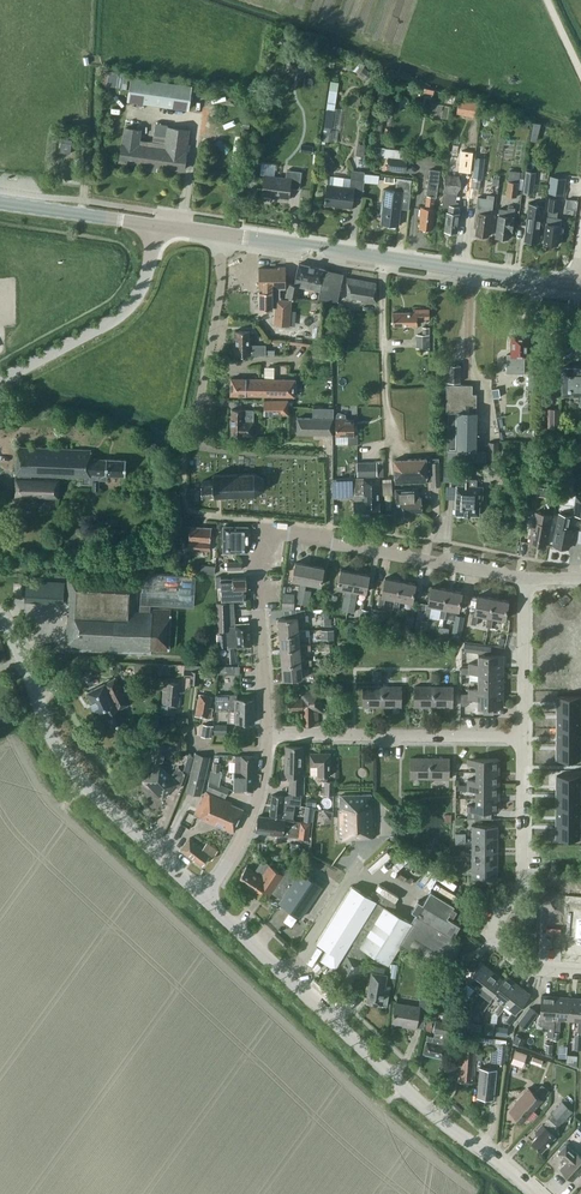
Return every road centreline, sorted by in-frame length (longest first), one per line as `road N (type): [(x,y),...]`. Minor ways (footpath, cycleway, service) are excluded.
road 1 (residential): [(266,737),(257,552),(263,532),(526,578)]
road 2 (unclassified): [(535,1193),(423,1106),(204,895)]
road 3 (primary): [(575,285),(226,234)]
road 4 (unclassified): [(204,895),(76,772),(0,619)]
road 5 (residential): [(580,973),(527,966),(499,940),(499,922),(522,885),(522,736)]
road 6 (residential): [(522,736),(266,737)]
road 7 (unclassified): [(160,225),(144,282),(125,310),(0,380)]
road 8 (residential): [(226,234),(195,433)]
road 9 (residential): [(204,895),(250,823),(266,737)]
road 10 (primary): [(160,225),(0,202)]
road 11 (residential): [(522,736),(526,578)]

